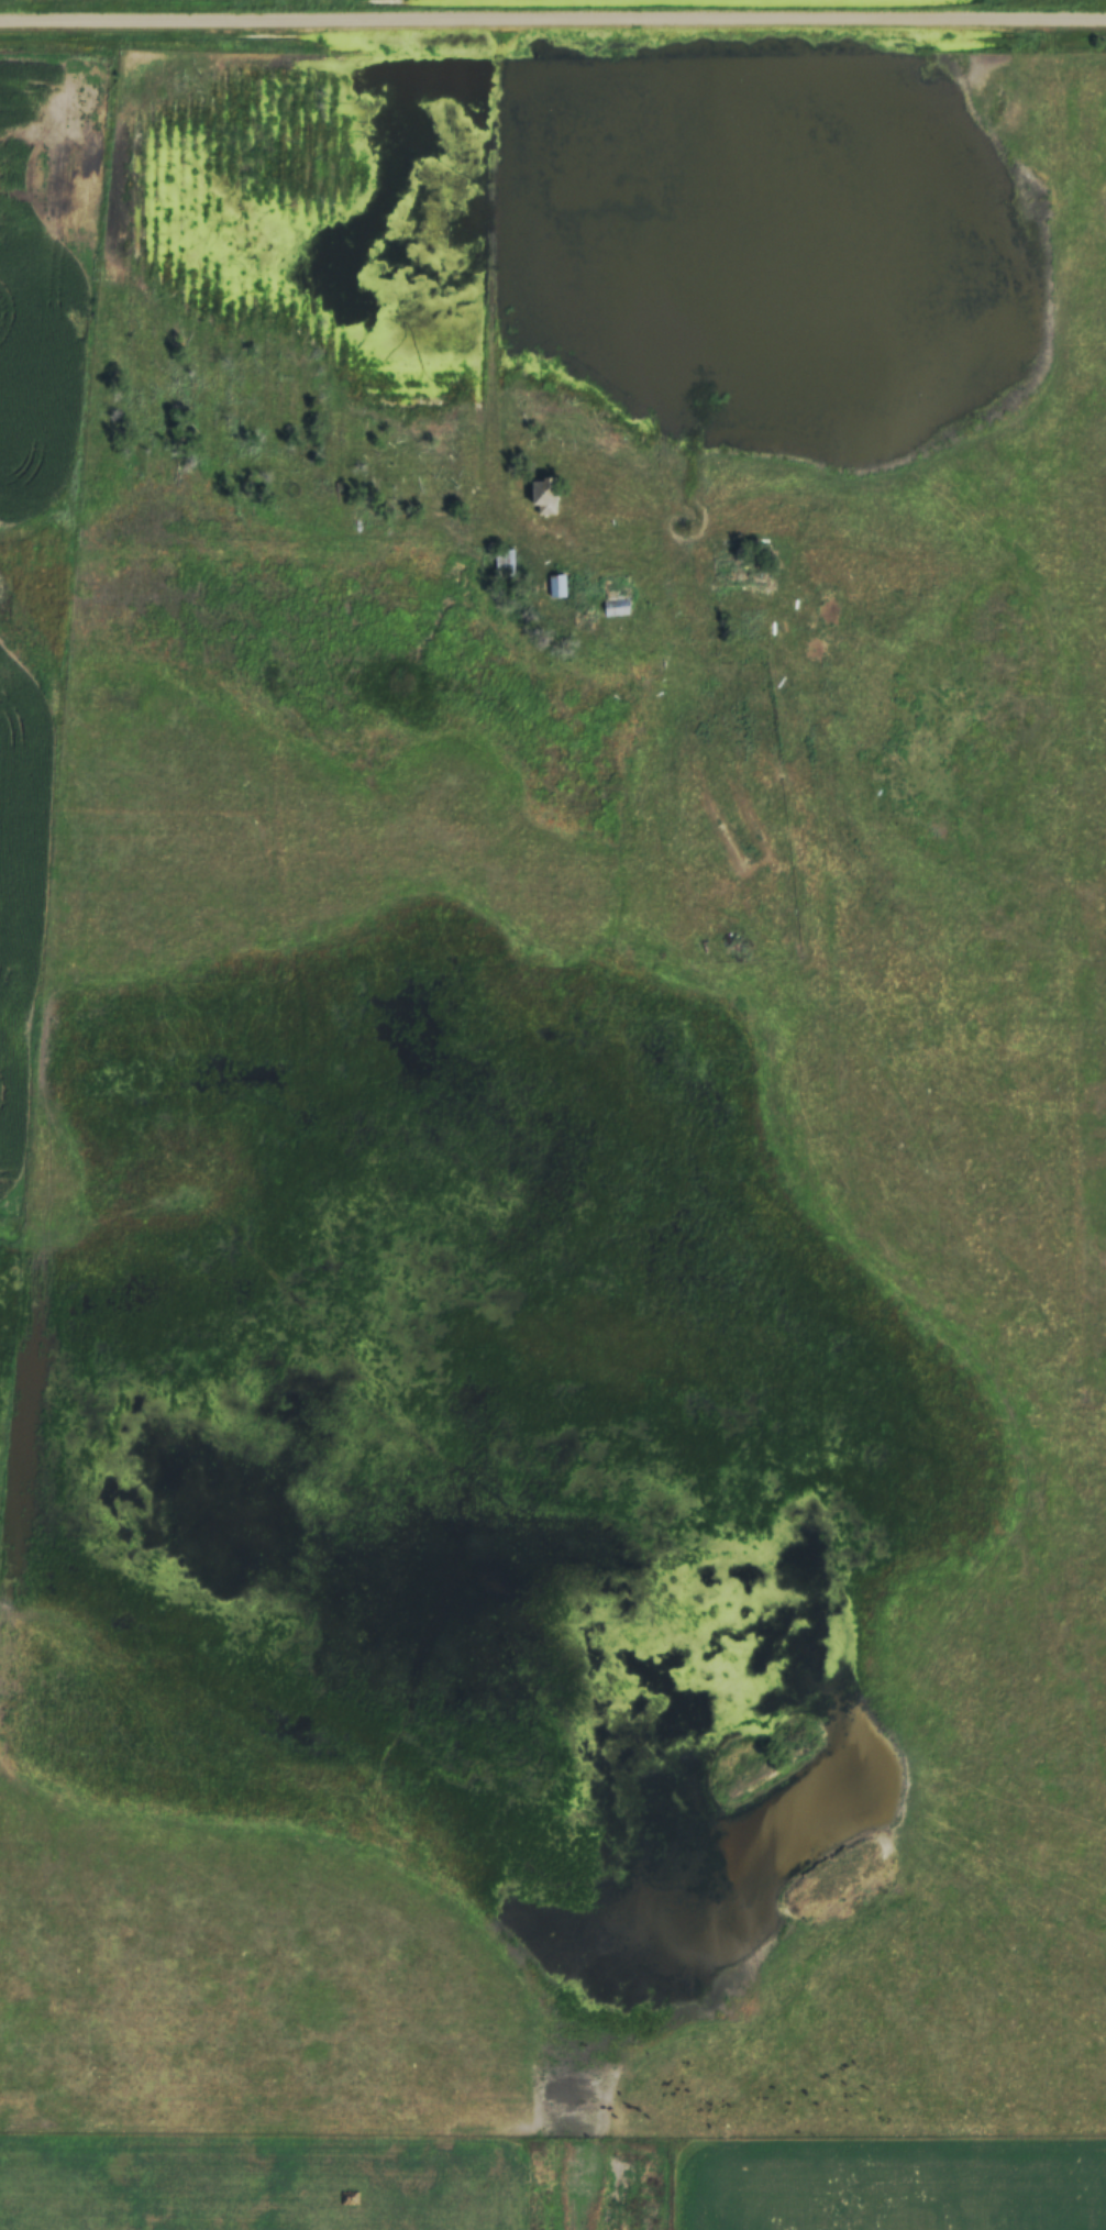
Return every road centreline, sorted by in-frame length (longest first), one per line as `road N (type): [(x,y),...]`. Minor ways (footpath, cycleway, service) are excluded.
road 1 (residential): [(1105,23),(545,18)]
road 2 (residential): [(545,18),(0,18)]

